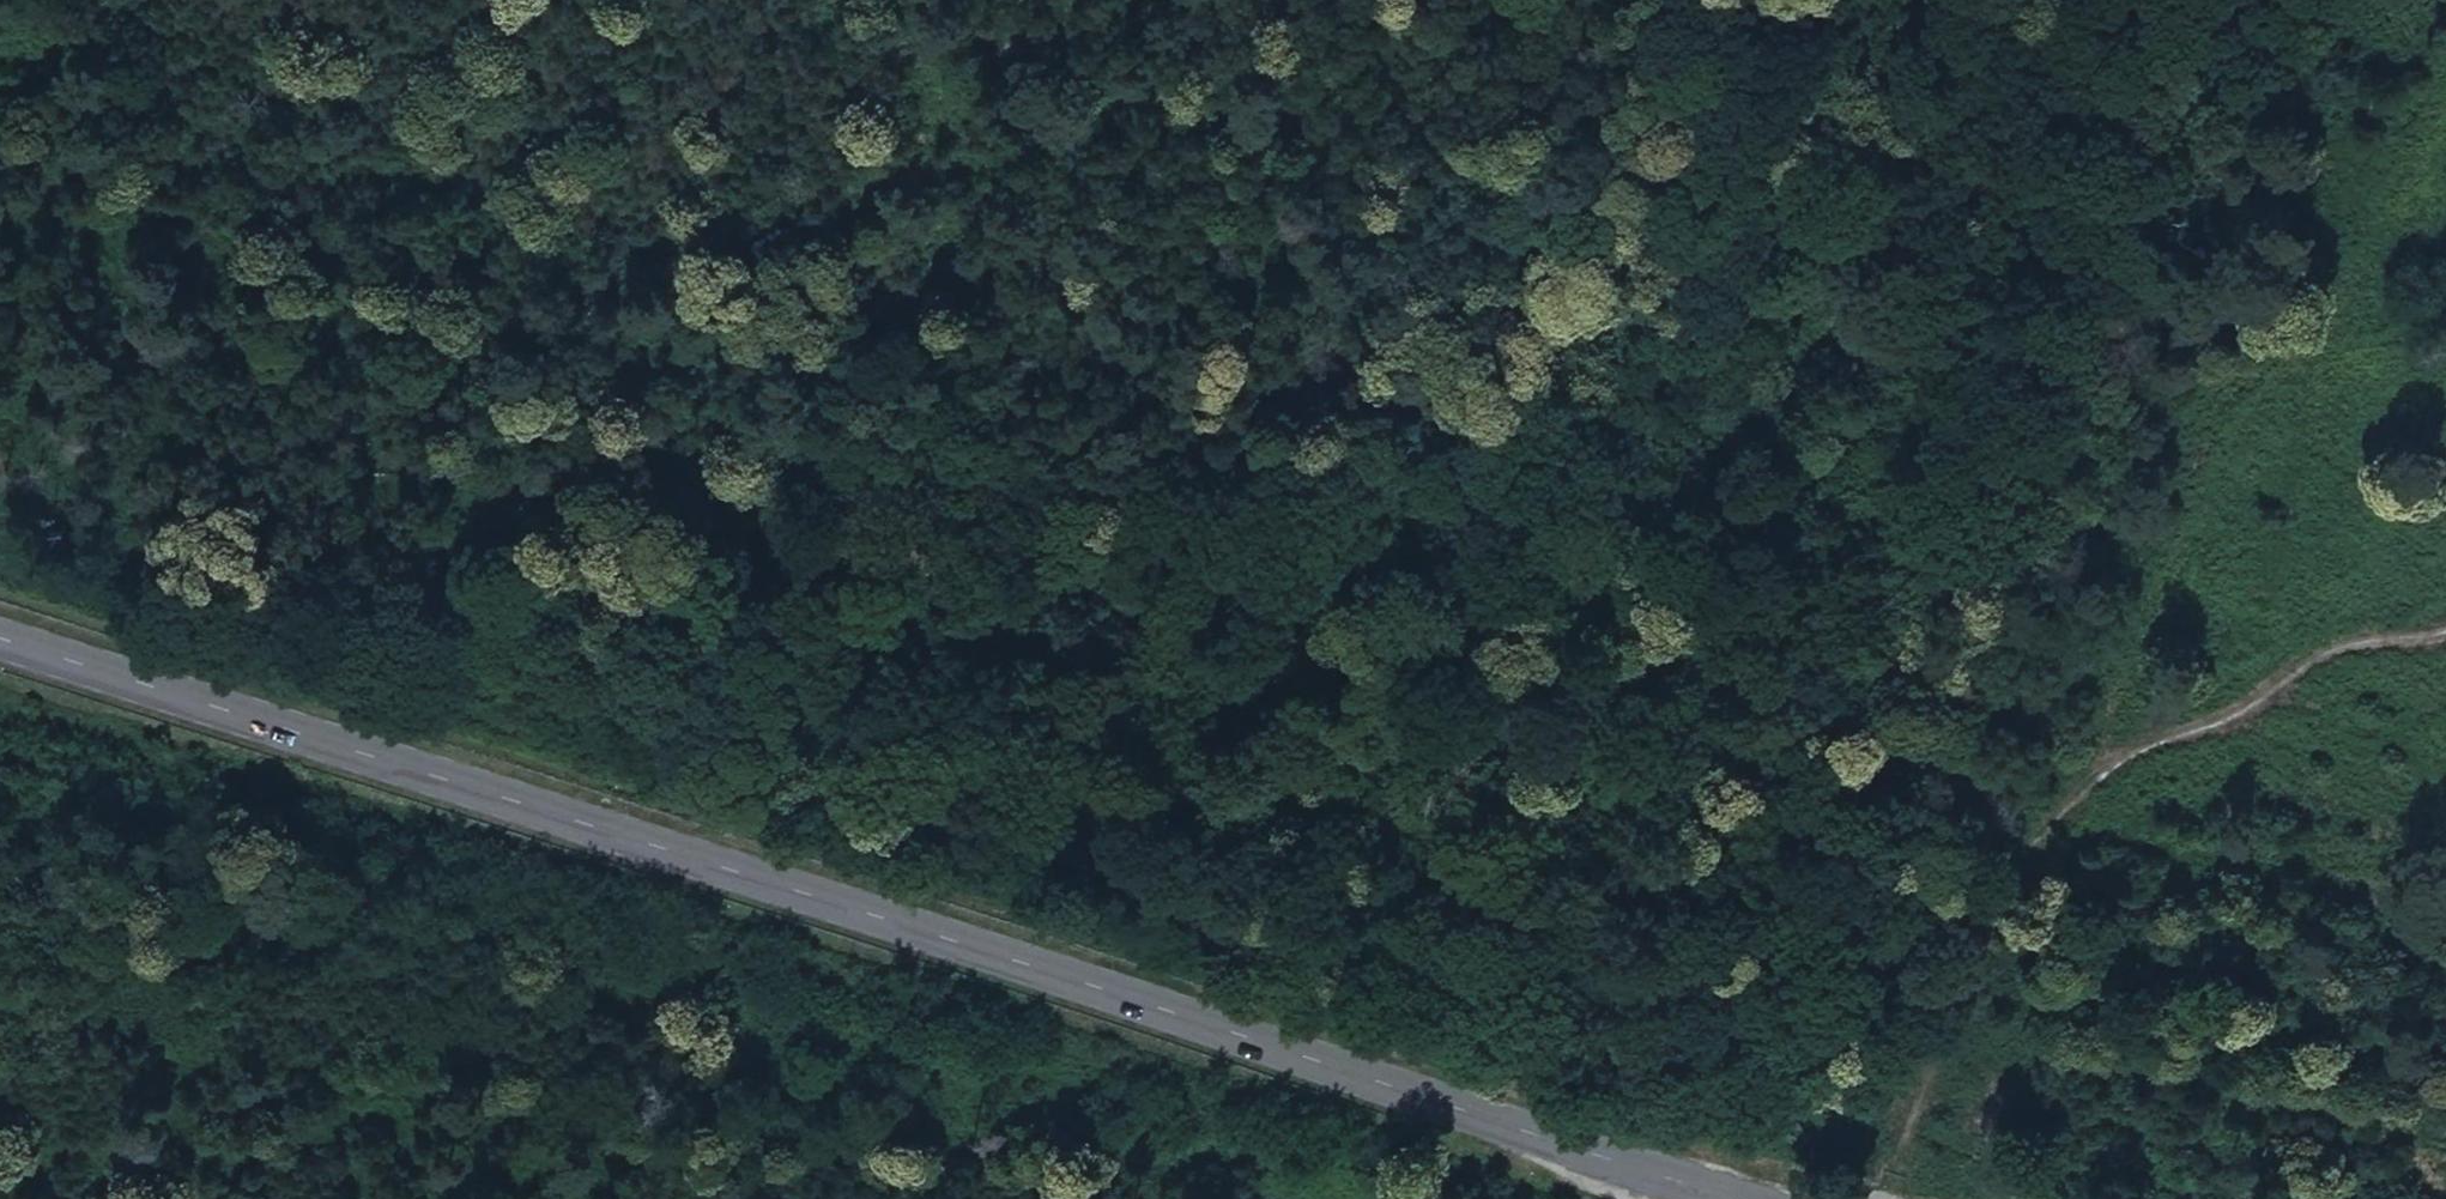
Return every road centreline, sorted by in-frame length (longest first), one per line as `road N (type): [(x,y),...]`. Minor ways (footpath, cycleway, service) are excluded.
road 1 (secondary): [(1724,1198),(0,643)]
road 2 (track): [(2413,0),(2045,831),(1862,1198)]

